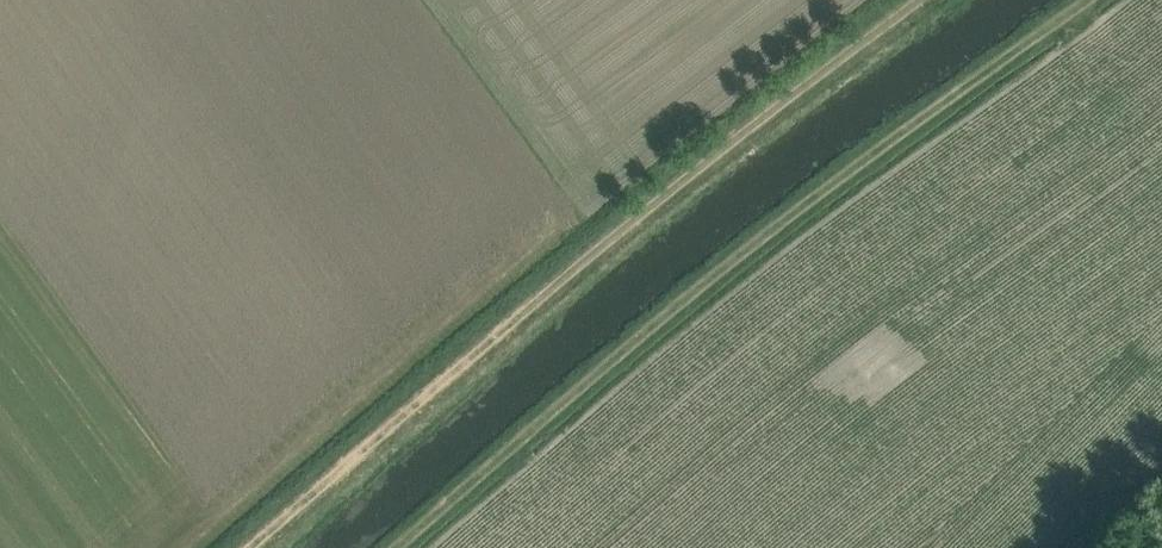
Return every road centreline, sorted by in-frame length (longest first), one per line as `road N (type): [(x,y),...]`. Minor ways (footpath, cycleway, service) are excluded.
road 1 (track): [(396,547),(803,205),(1086,0)]
road 2 (track): [(279,547),(823,86),(939,0)]

